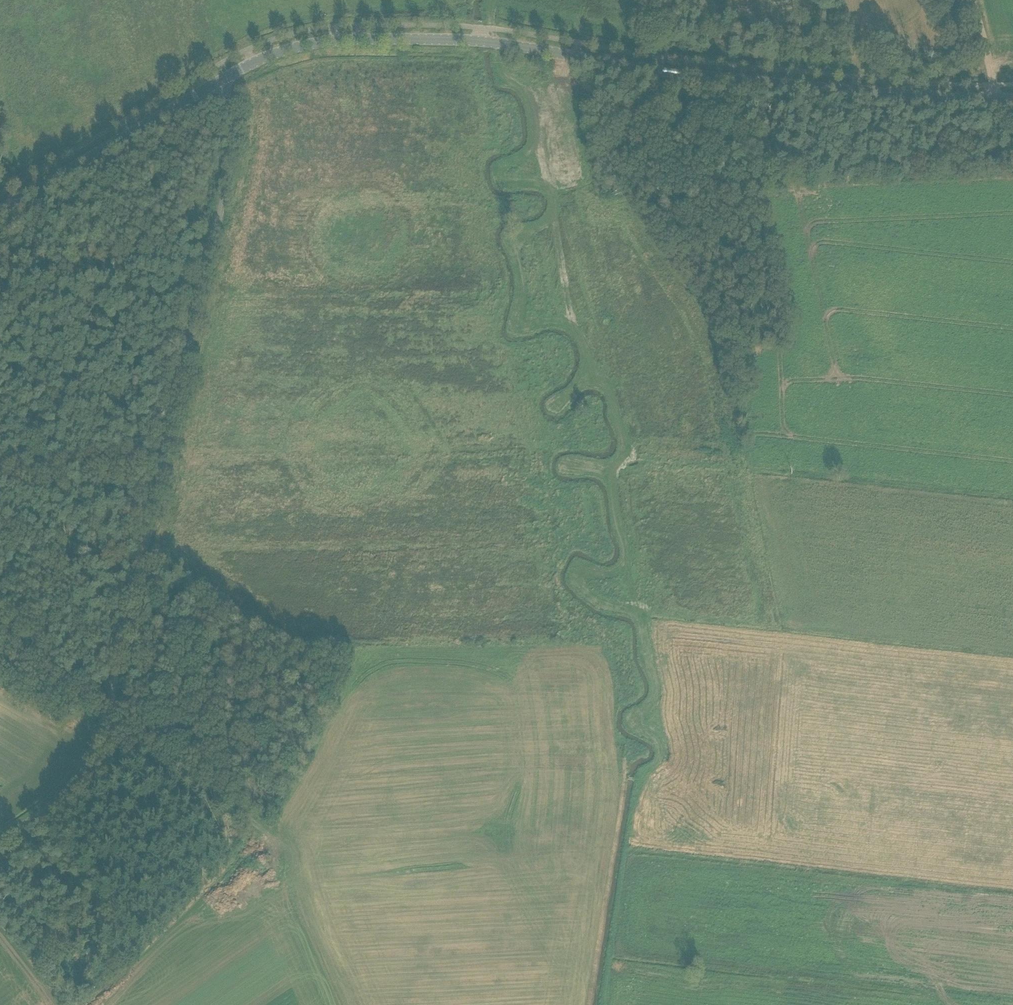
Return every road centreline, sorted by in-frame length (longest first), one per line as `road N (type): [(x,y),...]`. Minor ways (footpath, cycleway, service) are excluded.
road 1 (unclassified): [(0,840),(64,793),(103,726),(236,171),(237,127),(221,81)]
road 2 (tertiary): [(221,81),(295,47),(436,39),(835,91),(1012,99)]
road 3 (tertiary): [(0,212),(221,81)]
road 4 (track): [(103,726),(226,802),(280,849)]

